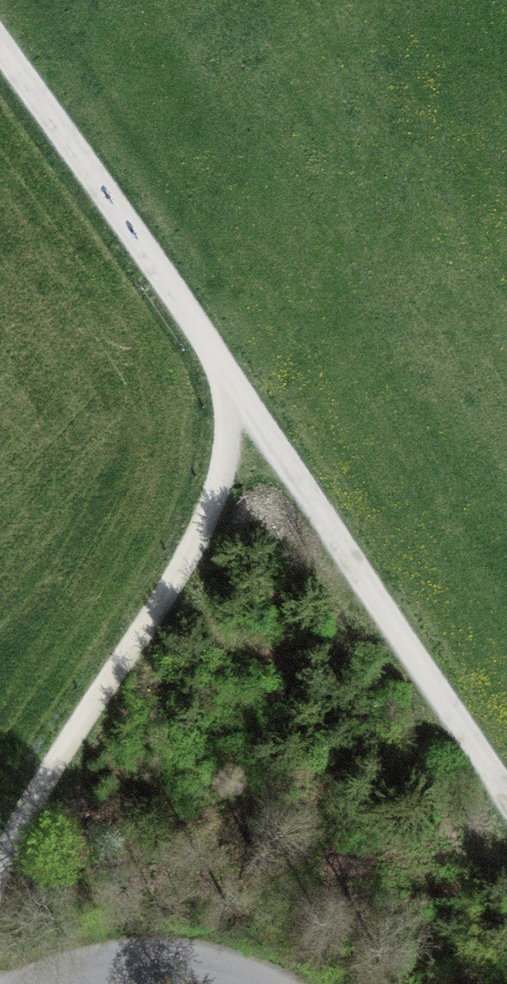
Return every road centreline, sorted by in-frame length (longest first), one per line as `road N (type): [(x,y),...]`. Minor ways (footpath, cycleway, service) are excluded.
road 1 (track): [(0,890),(216,500),(229,384)]
road 2 (track): [(229,384),(506,799)]
road 3 (track): [(0,50),(229,384)]
road 4 (unclassified): [(66,983),(154,968),(223,983)]

